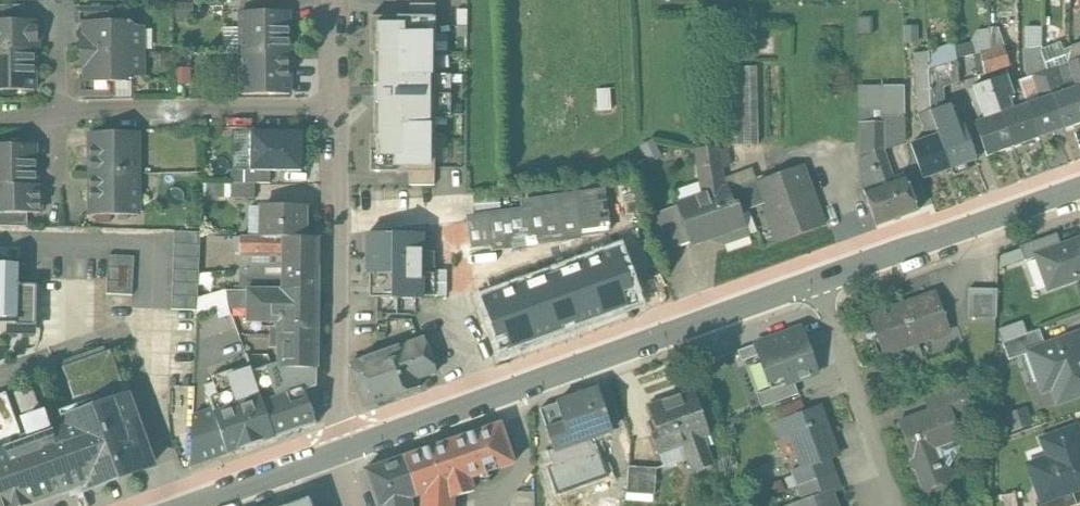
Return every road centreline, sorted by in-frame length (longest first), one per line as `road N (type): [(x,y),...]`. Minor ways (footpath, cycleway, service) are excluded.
road 1 (tertiary): [(346,447),(816,280)]
road 2 (residential): [(339,112),(0,114)]
road 3 (residential): [(346,447),(339,112)]
road 4 (residential): [(0,370),(122,326),(194,501)]
road 5 (tertiary): [(816,280),(1079,187)]
road 6 (residential): [(816,280),(903,505)]
road 7 (tertiary): [(194,501),(346,447)]

